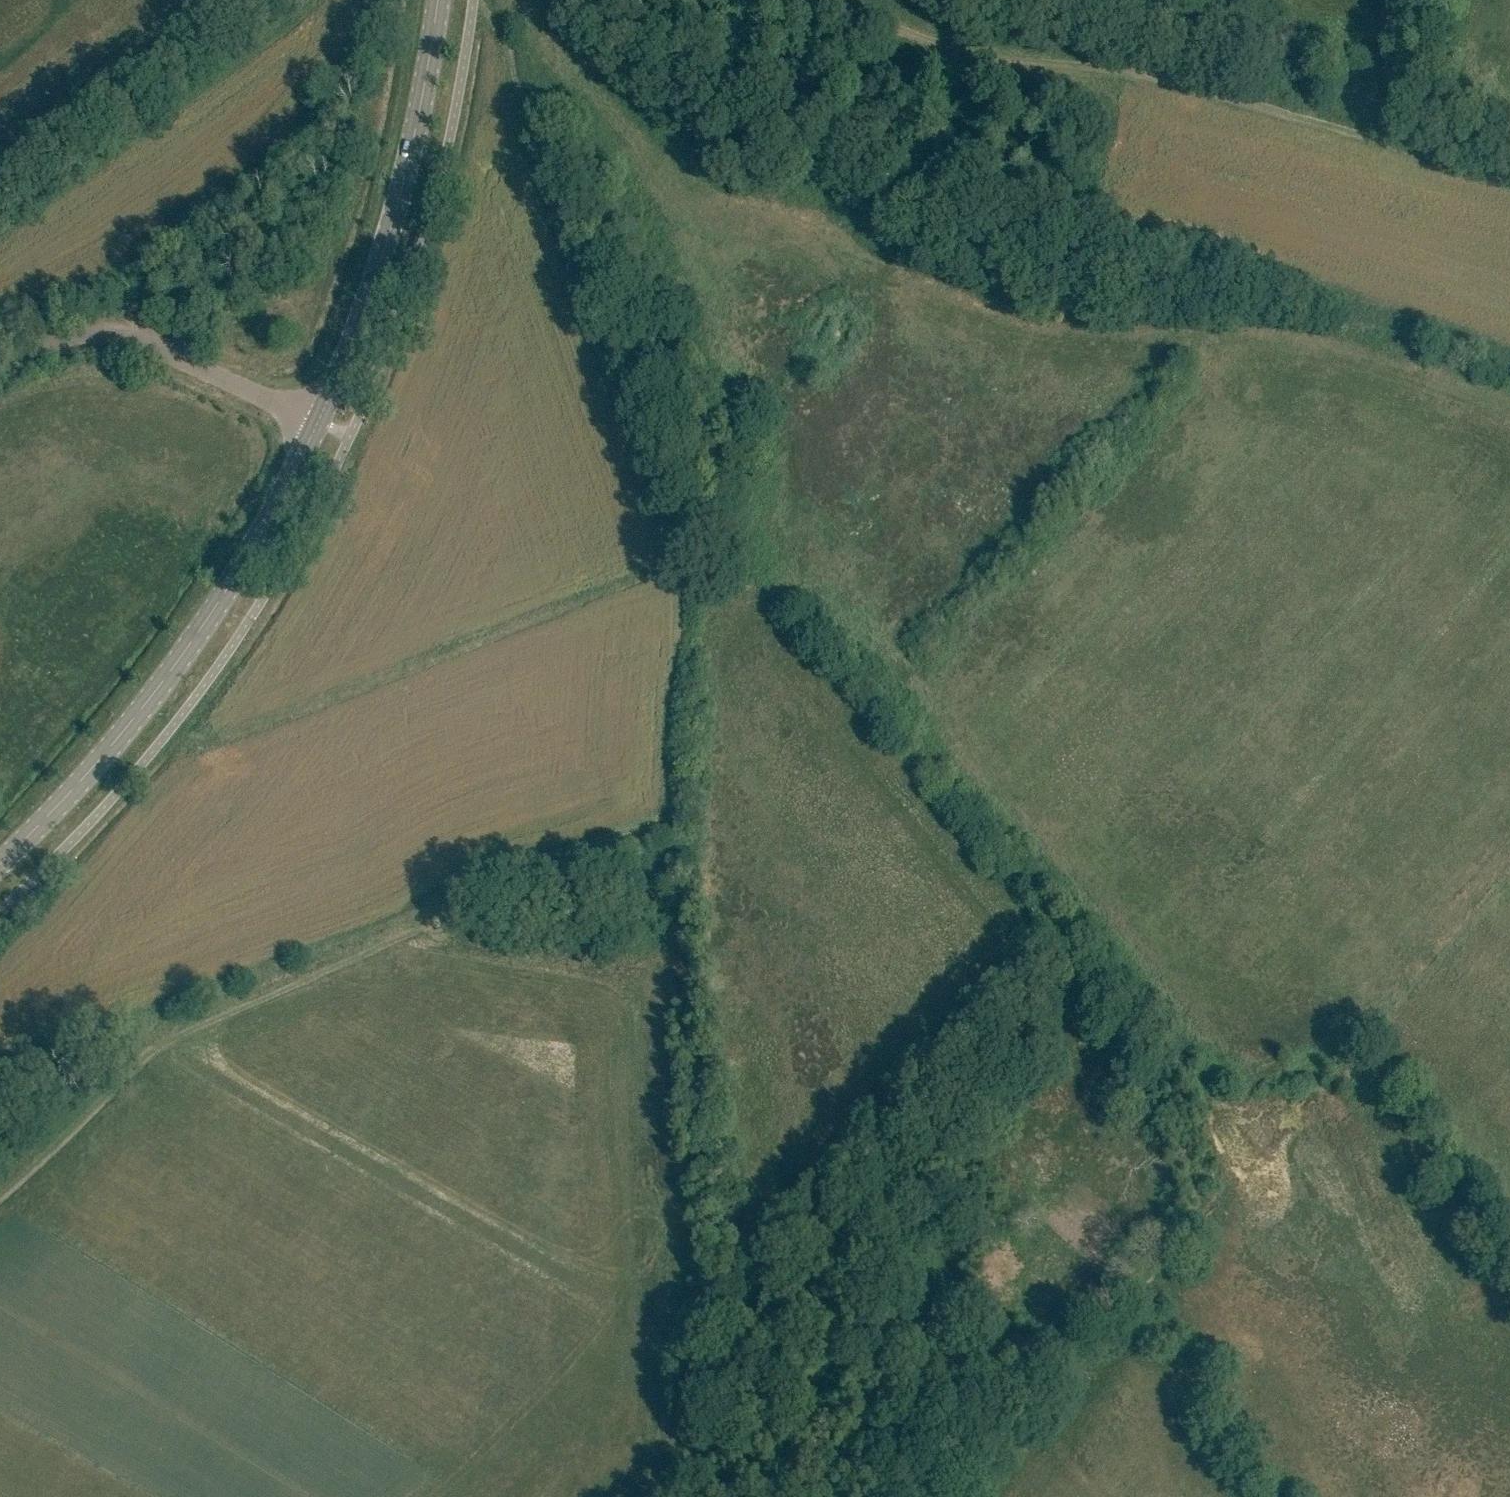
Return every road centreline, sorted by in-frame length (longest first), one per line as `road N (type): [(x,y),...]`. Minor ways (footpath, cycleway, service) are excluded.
road 1 (secondary): [(0,868),(119,745),(202,637),(318,423)]
road 2 (secondary): [(318,423),(367,316),(409,164),(439,0)]
road 3 (unclassified): [(0,365),(106,332),(147,343),(318,423)]

